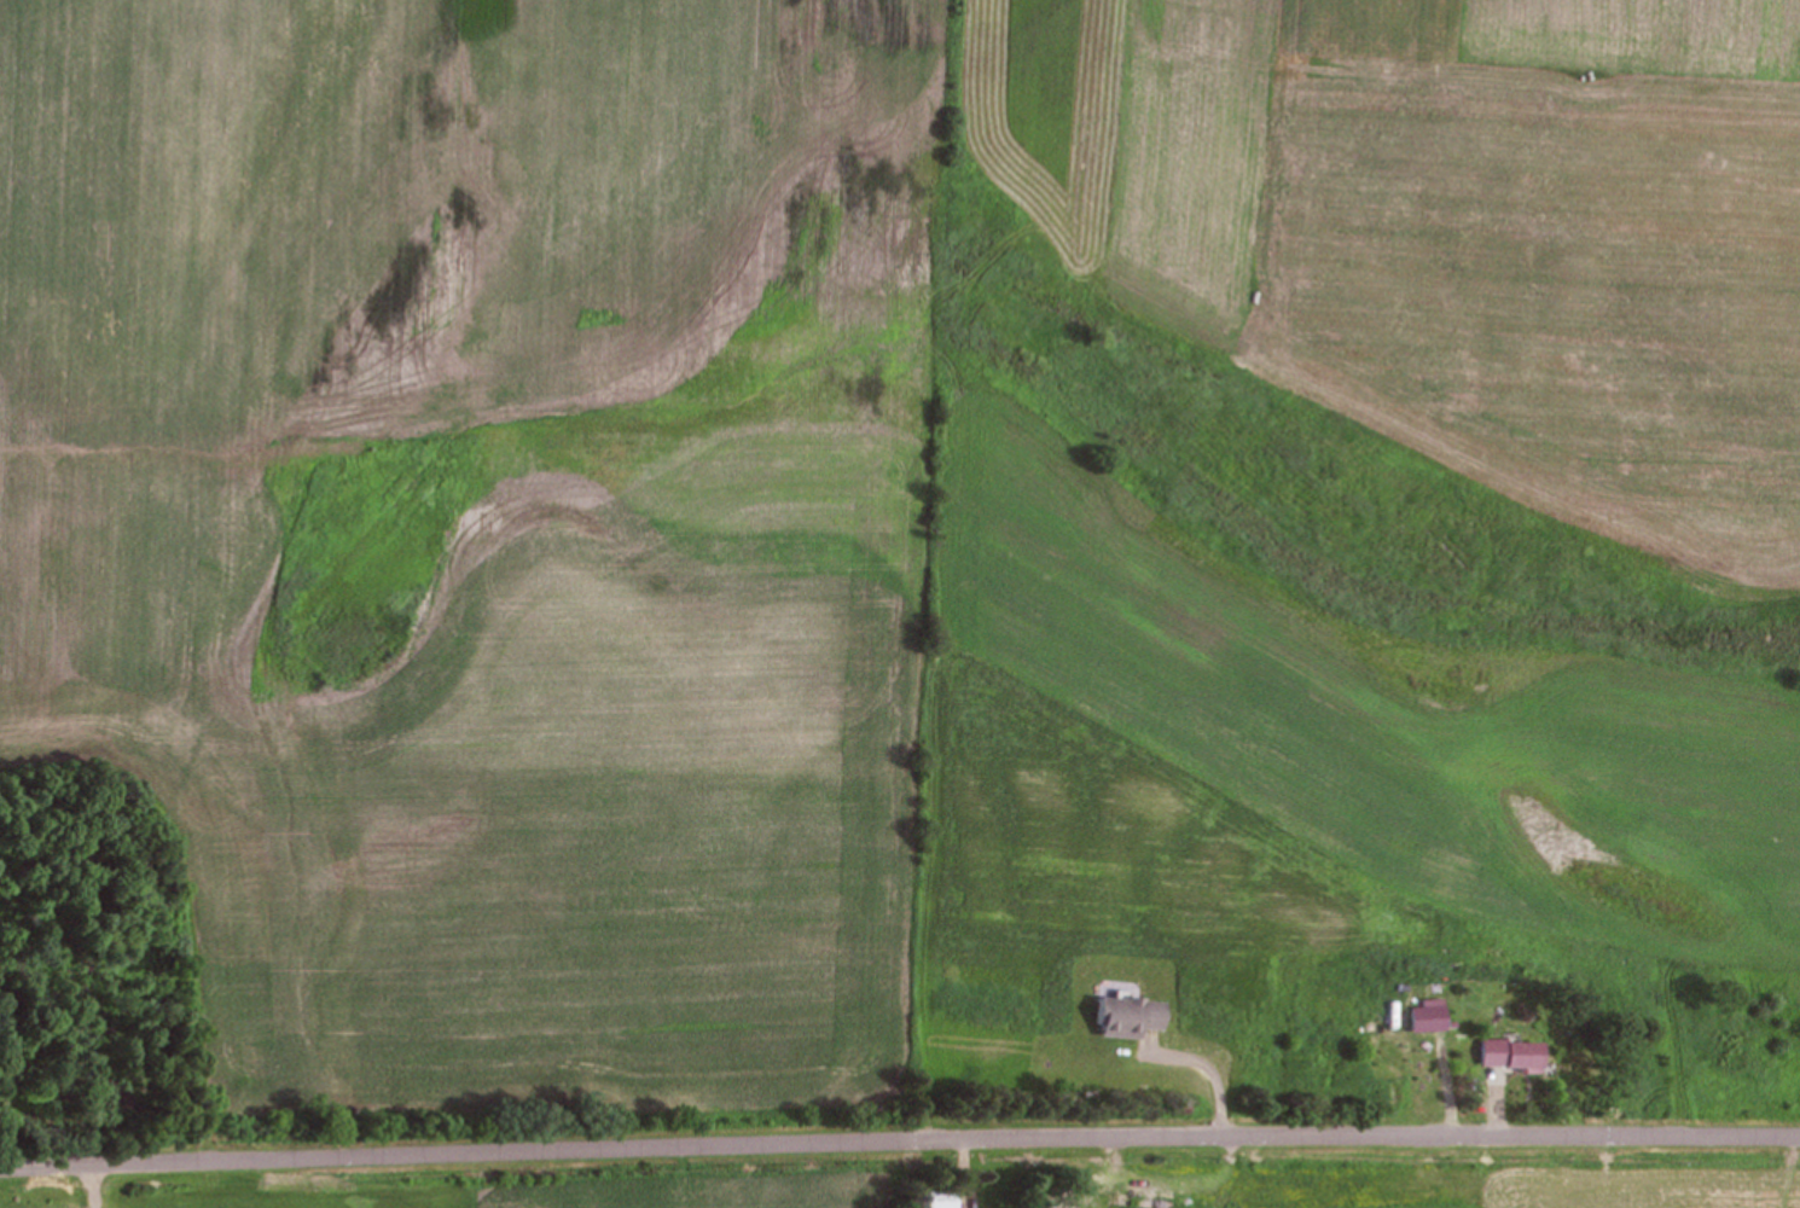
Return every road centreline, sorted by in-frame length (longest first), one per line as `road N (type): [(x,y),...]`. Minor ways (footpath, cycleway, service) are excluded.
road 1 (residential): [(1799,1148),(1133,1160),(864,1140),(0,1158)]

